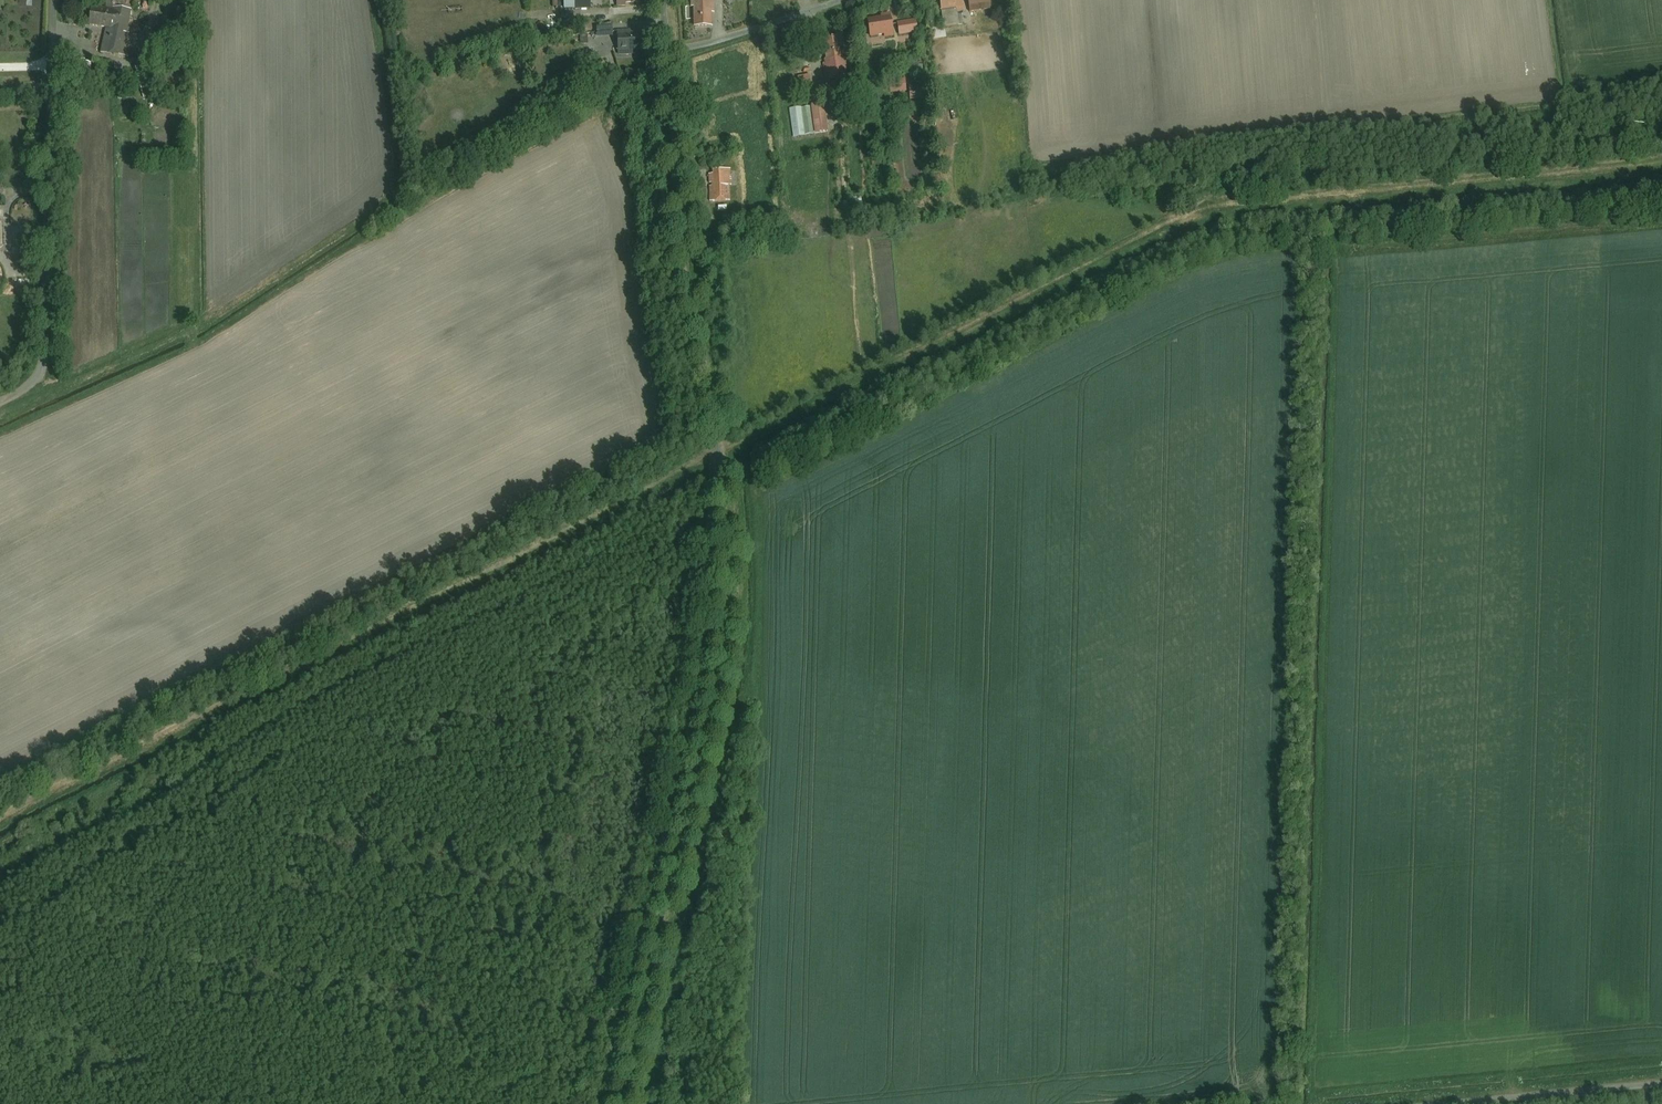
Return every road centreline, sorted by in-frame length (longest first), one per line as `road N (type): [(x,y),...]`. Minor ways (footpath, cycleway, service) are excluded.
road 1 (track): [(1661,158),(1216,201),(1162,221),(0,810)]
road 2 (unclassified): [(670,53),(674,170),(718,452),(719,643),(623,1103)]
road 3 (unclassified): [(57,0),(48,363),(0,403)]
road 4 (unclassified): [(1661,1083),(1429,1103)]
road 5 (unclassified): [(670,53),(840,0)]

